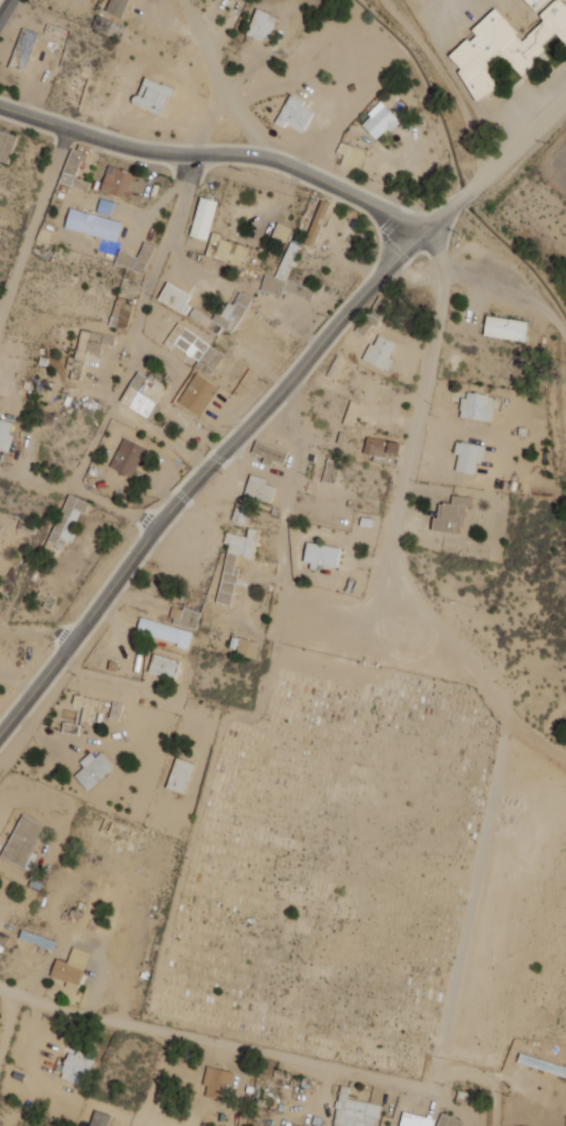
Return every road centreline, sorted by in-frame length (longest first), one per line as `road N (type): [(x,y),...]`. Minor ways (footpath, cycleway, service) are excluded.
road 1 (tertiary): [(0,732),(158,523),(419,233),(453,205)]
road 2 (residential): [(485,680),(410,594),(393,542),(449,260),(419,233)]
road 3 (residential): [(0,985),(63,1011),(452,1099)]
road 4 (residential): [(68,129),(146,150),(279,161),(419,233)]
road 5 (residential): [(69,488),(132,363),(134,331),(187,192),(192,153)]
road 6 (residential): [(0,314),(68,129)]
road 7 (residential): [(182,0),(269,159)]
road 8 (residential): [(0,471),(158,523)]
road 9 (tertiary): [(473,186),(565,99)]

